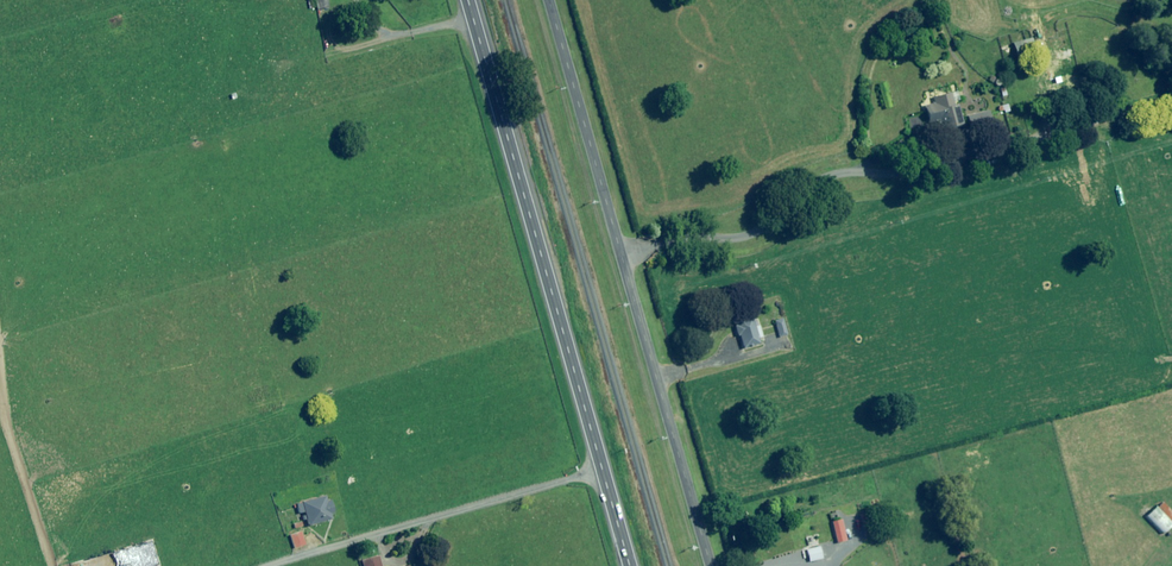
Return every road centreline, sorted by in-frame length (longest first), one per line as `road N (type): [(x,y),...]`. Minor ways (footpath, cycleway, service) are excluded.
road 1 (primary): [(467,0),(629,565)]
road 2 (tertiary): [(548,0),(710,565)]
road 3 (track): [(1171,105),(947,162),(824,182),(727,242),(622,257)]
road 4 (track): [(279,565),(602,470)]

